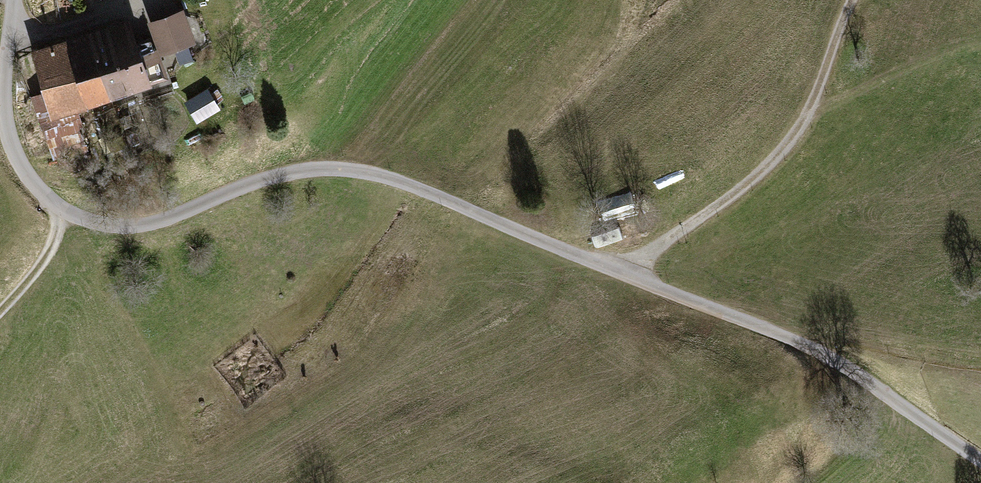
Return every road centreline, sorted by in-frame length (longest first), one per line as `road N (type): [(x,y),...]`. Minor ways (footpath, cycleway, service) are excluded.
road 1 (tertiary): [(980,460),(823,355),(389,178),(314,169),(143,225),(108,227),(76,217),(41,193),(12,147),(4,92),(12,0)]
road 2 (track): [(620,271),(747,184),(811,119),(857,0)]
road 3 (track): [(59,208),(53,240),(0,310)]

